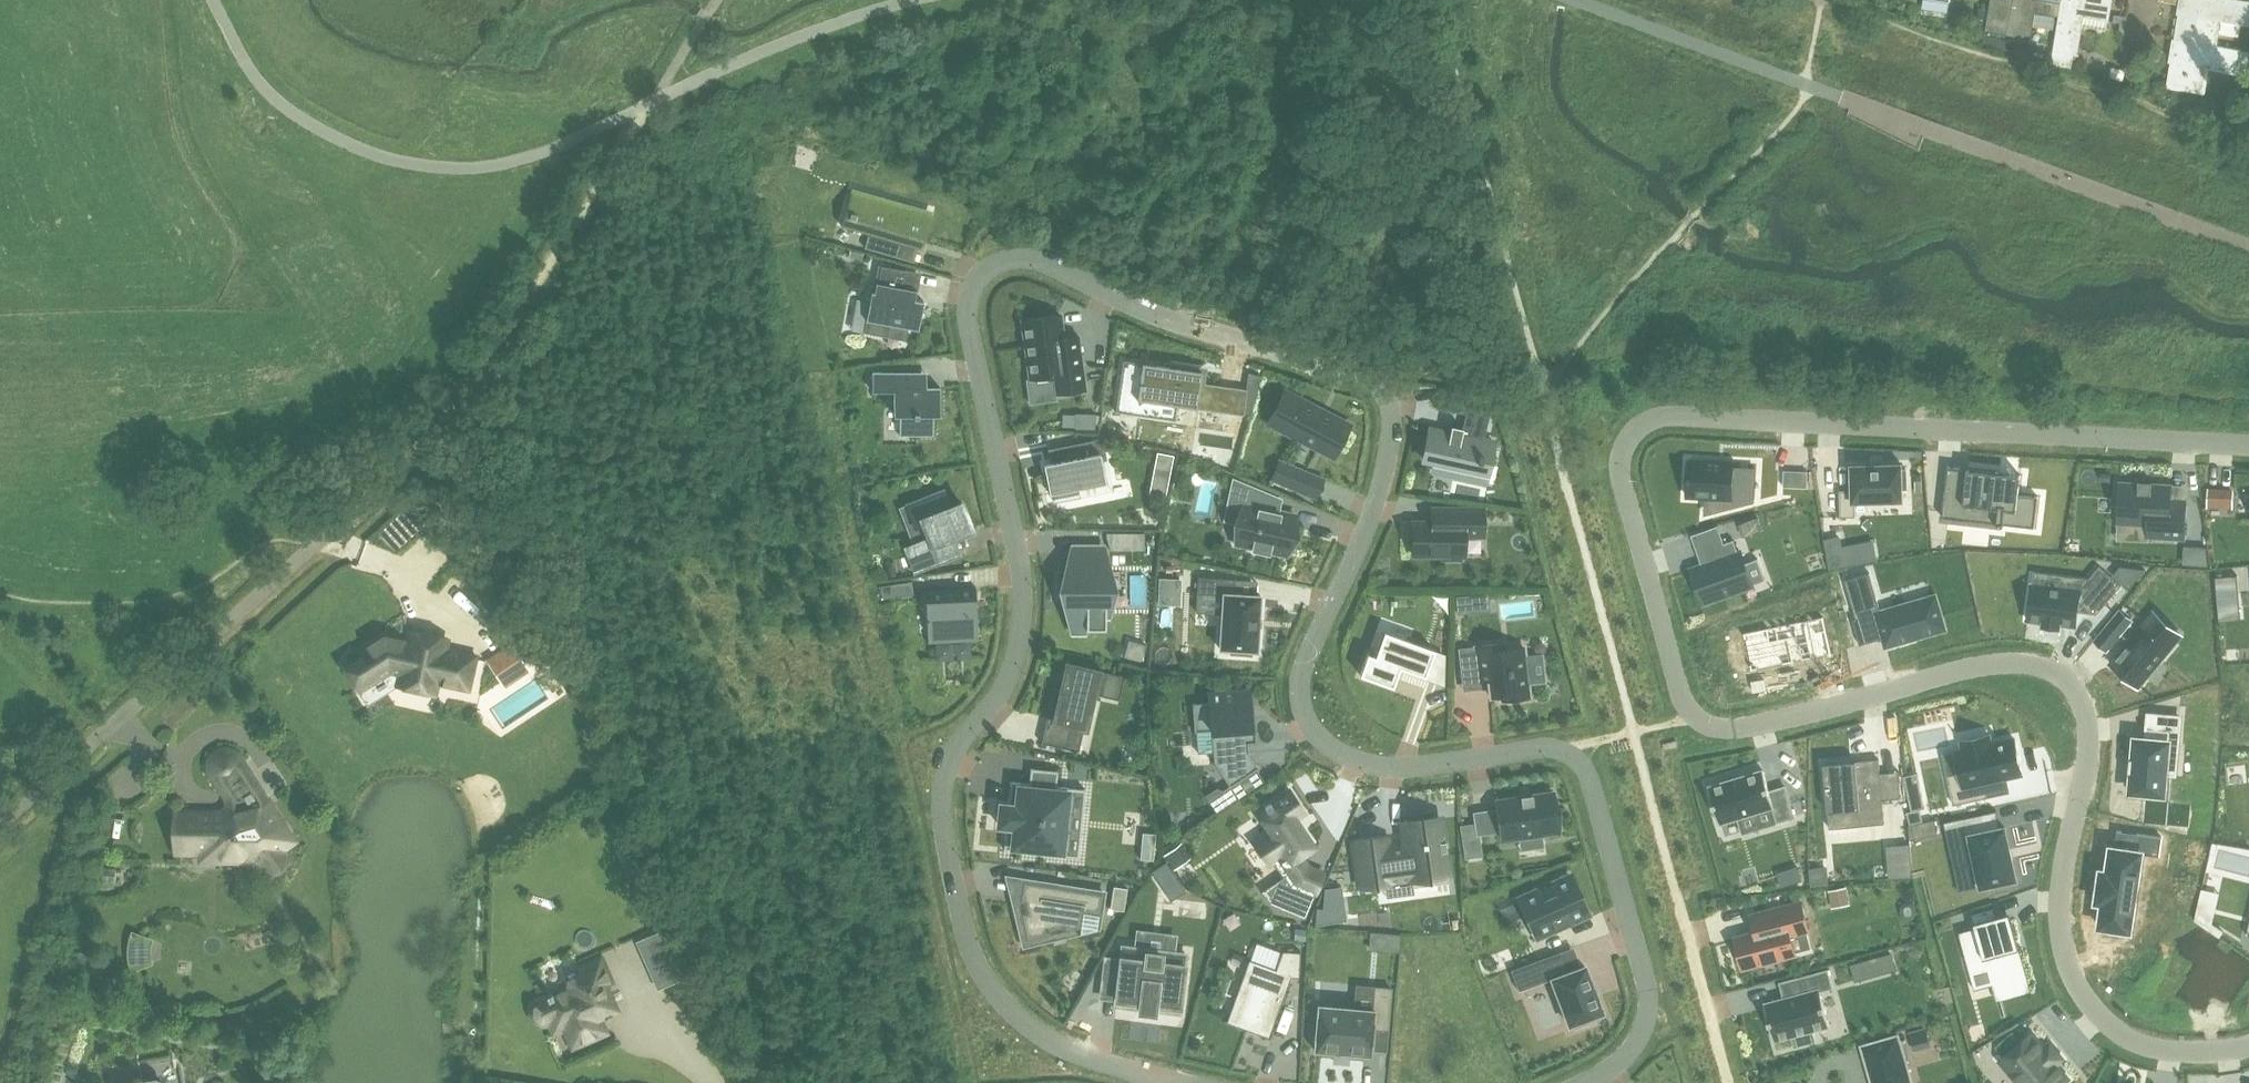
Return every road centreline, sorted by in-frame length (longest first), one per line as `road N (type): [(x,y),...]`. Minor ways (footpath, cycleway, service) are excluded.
road 1 (residential): [(1163,1082),(1062,1049),(995,994),(974,960),(943,826),(943,784),(955,749),(1000,695),(1017,657),(1025,602),(969,305),(993,267),(1015,259),(1043,262),(1151,312),(1371,378),(1388,399),(1393,420),(1377,500),(1307,658),(1300,685),(1305,717),(1343,755),(1377,766),(1550,749),(1585,770),(1649,989),(1647,1022),(1630,1053),(1586,1082)]
road 2 (residential): [(2248,444),(1672,415),(1648,421),(1631,437),(1622,478),(1680,689),(1711,724),(1729,729),(1972,666),(2056,671),(2080,690),(2086,770),(2061,883),(2060,933),(2077,979),(2109,1020),(2156,1049),(2248,1043)]
road 3 (residential): [(1727,1082),(1541,383)]
road 4 (unclassified): [(0,830),(423,448)]
road 5 (track): [(423,448),(650,105)]
road 6 (track): [(650,105),(717,0)]

